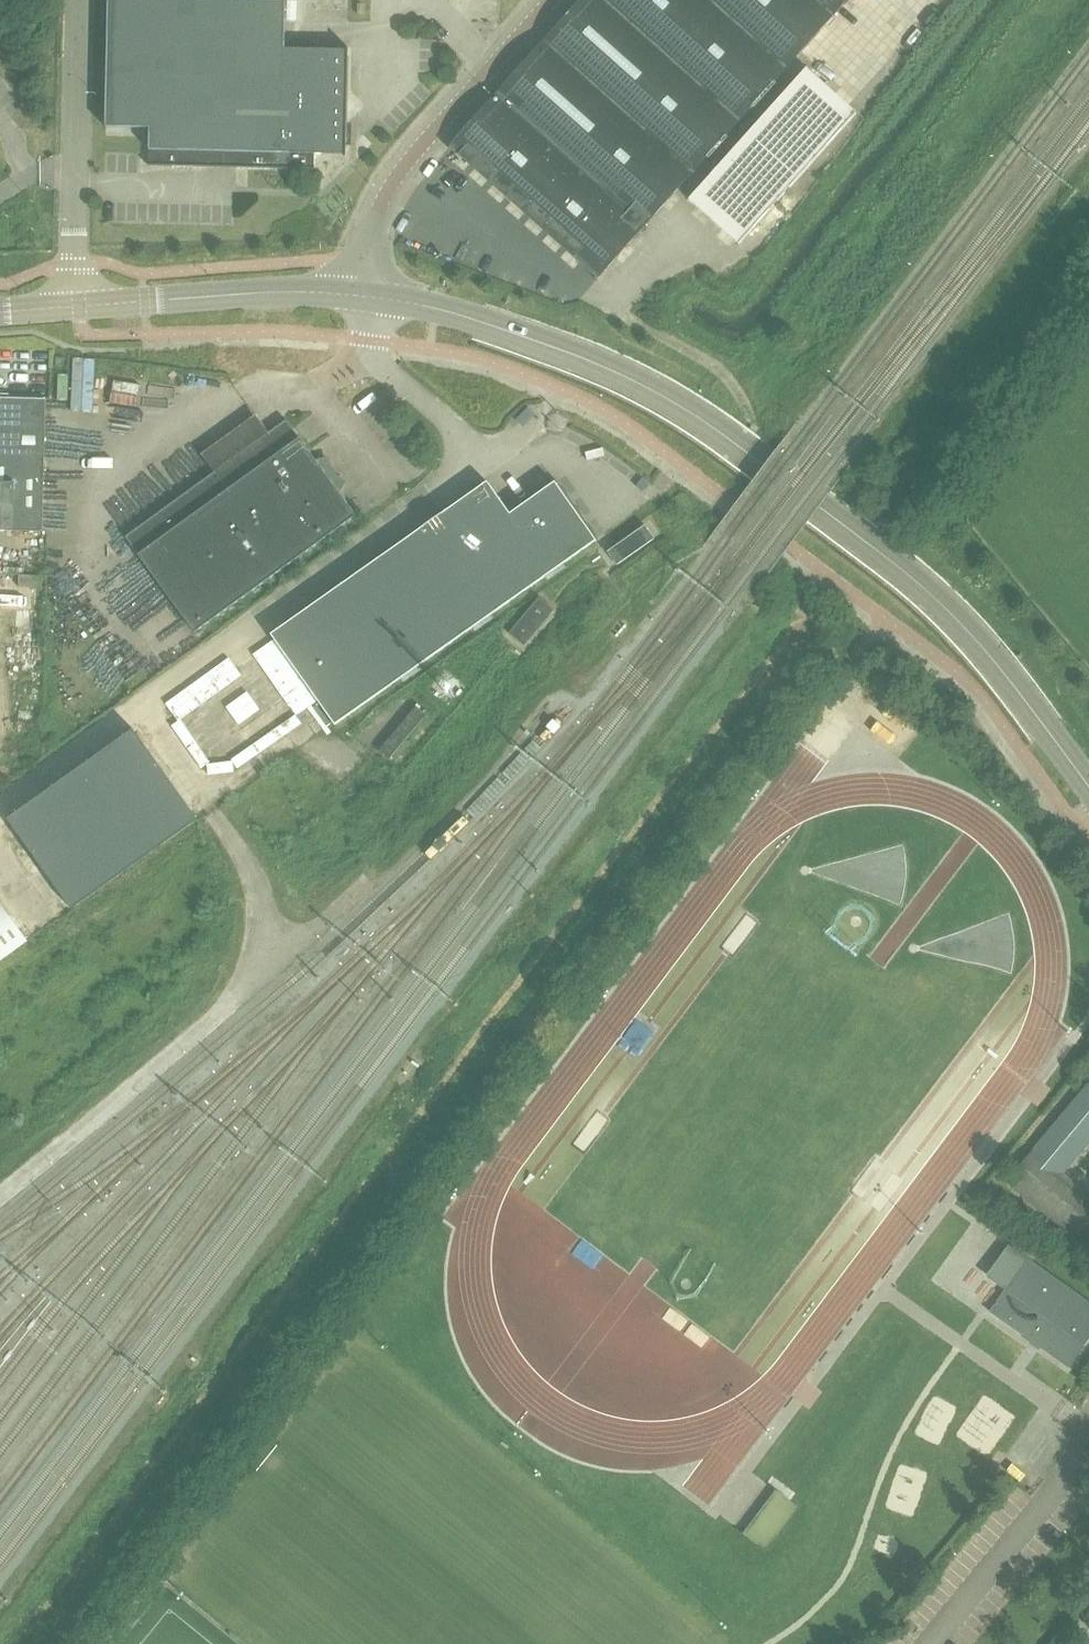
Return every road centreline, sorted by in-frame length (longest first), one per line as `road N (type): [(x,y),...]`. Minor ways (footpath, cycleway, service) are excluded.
road 1 (unclassified): [(1088,790),(992,659),(932,596),(756,456),(680,405),(572,353),(422,305),(367,297)]
road 2 (unclassified): [(78,305),(79,0)]
road 3 (unclassified): [(367,297),(292,292),(78,305)]
road 4 (residential): [(931,1643),(1056,1491),(1088,1429)]
road 5 (unclassified): [(367,297),(373,223),(392,183),(488,72)]
road 6 (unclassified): [(479,458),(376,357),(367,297)]

